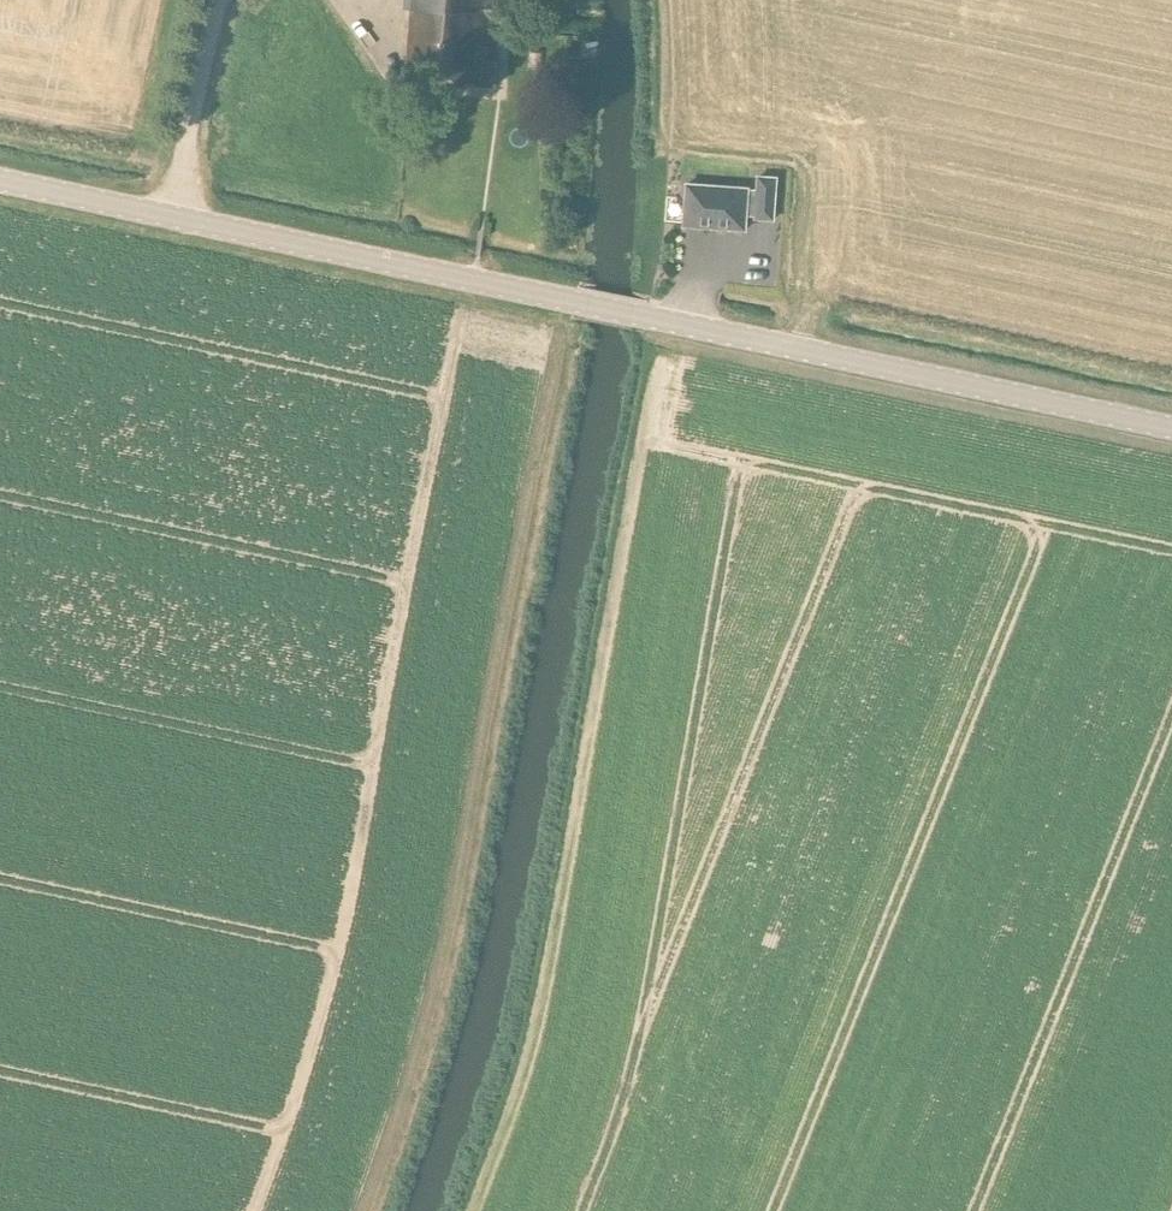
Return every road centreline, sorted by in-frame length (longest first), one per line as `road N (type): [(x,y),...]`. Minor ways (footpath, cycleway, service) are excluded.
road 1 (unclassified): [(1171,428),(0,180)]

